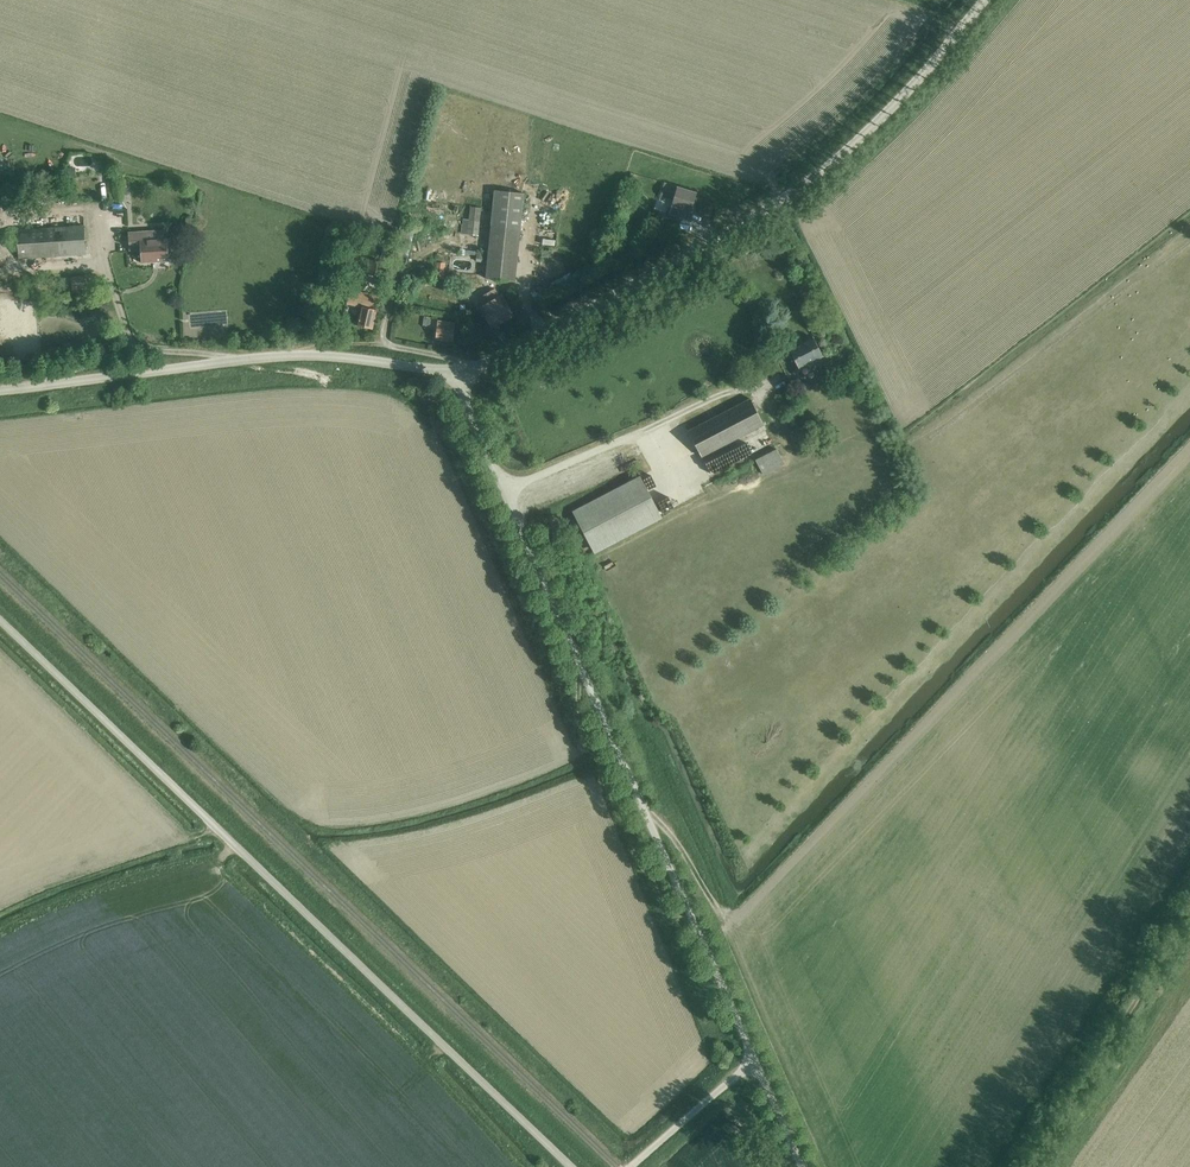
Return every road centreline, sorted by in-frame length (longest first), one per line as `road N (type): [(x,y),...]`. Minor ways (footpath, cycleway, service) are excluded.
road 1 (unclassified): [(573,1166),(0,617)]
road 2 (unclassified): [(457,376),(755,1063)]
road 3 (unclassified): [(457,376),(797,195),(927,66),(981,0)]
road 4 (unclassified): [(0,389),(296,355),(457,376)]
road 5 (track): [(1031,1166),(1189,914)]
road 6 (unclassified): [(755,1063),(630,1166)]

